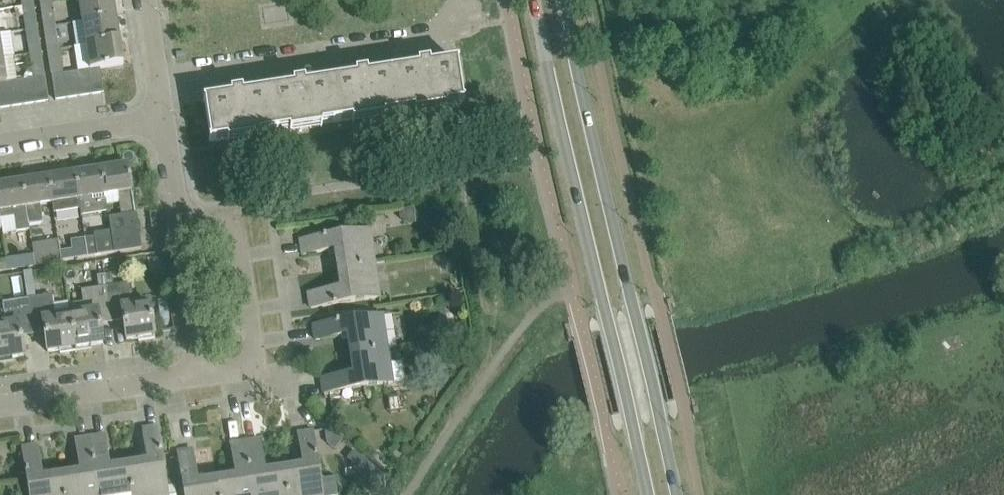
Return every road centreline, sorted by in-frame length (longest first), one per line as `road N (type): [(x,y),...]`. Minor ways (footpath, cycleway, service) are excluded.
road 1 (secondary): [(533,0),(647,494)]
road 2 (secondary): [(675,494),(563,0)]
road 3 (residential): [(157,75),(424,35),(465,15)]
road 4 (residential): [(204,374),(238,369),(251,358),(239,250),(218,224),(182,229)]
road 5 (residential): [(0,407),(204,374)]
road 6 (unclassified): [(0,142),(162,118)]
road 7 (residential): [(204,374),(182,229)]

